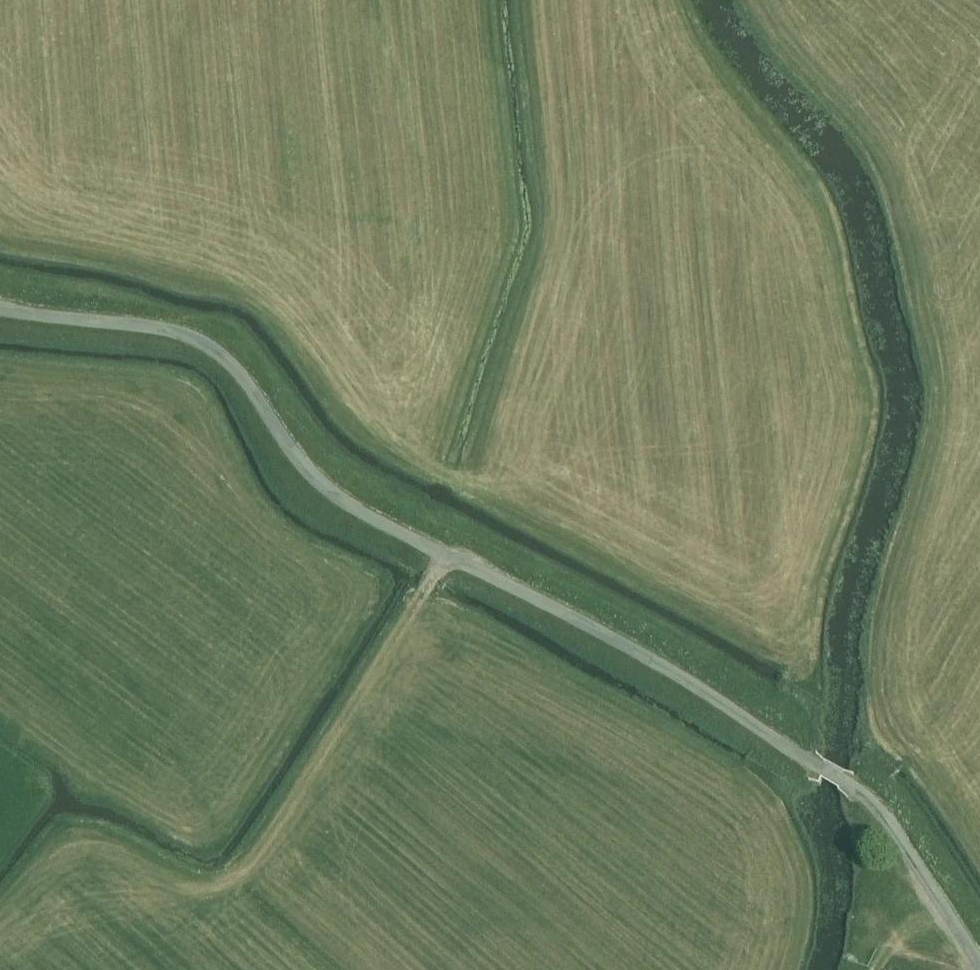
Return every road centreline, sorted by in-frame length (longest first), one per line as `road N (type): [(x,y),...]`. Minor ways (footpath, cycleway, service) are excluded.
road 1 (unclassified): [(979,964),(857,791),(646,658),(354,508),(301,464),(224,357),(172,332),(0,311)]
road 2 (track): [(447,555),(253,863),(229,883),(204,889),(123,858),(72,850),(0,910)]

